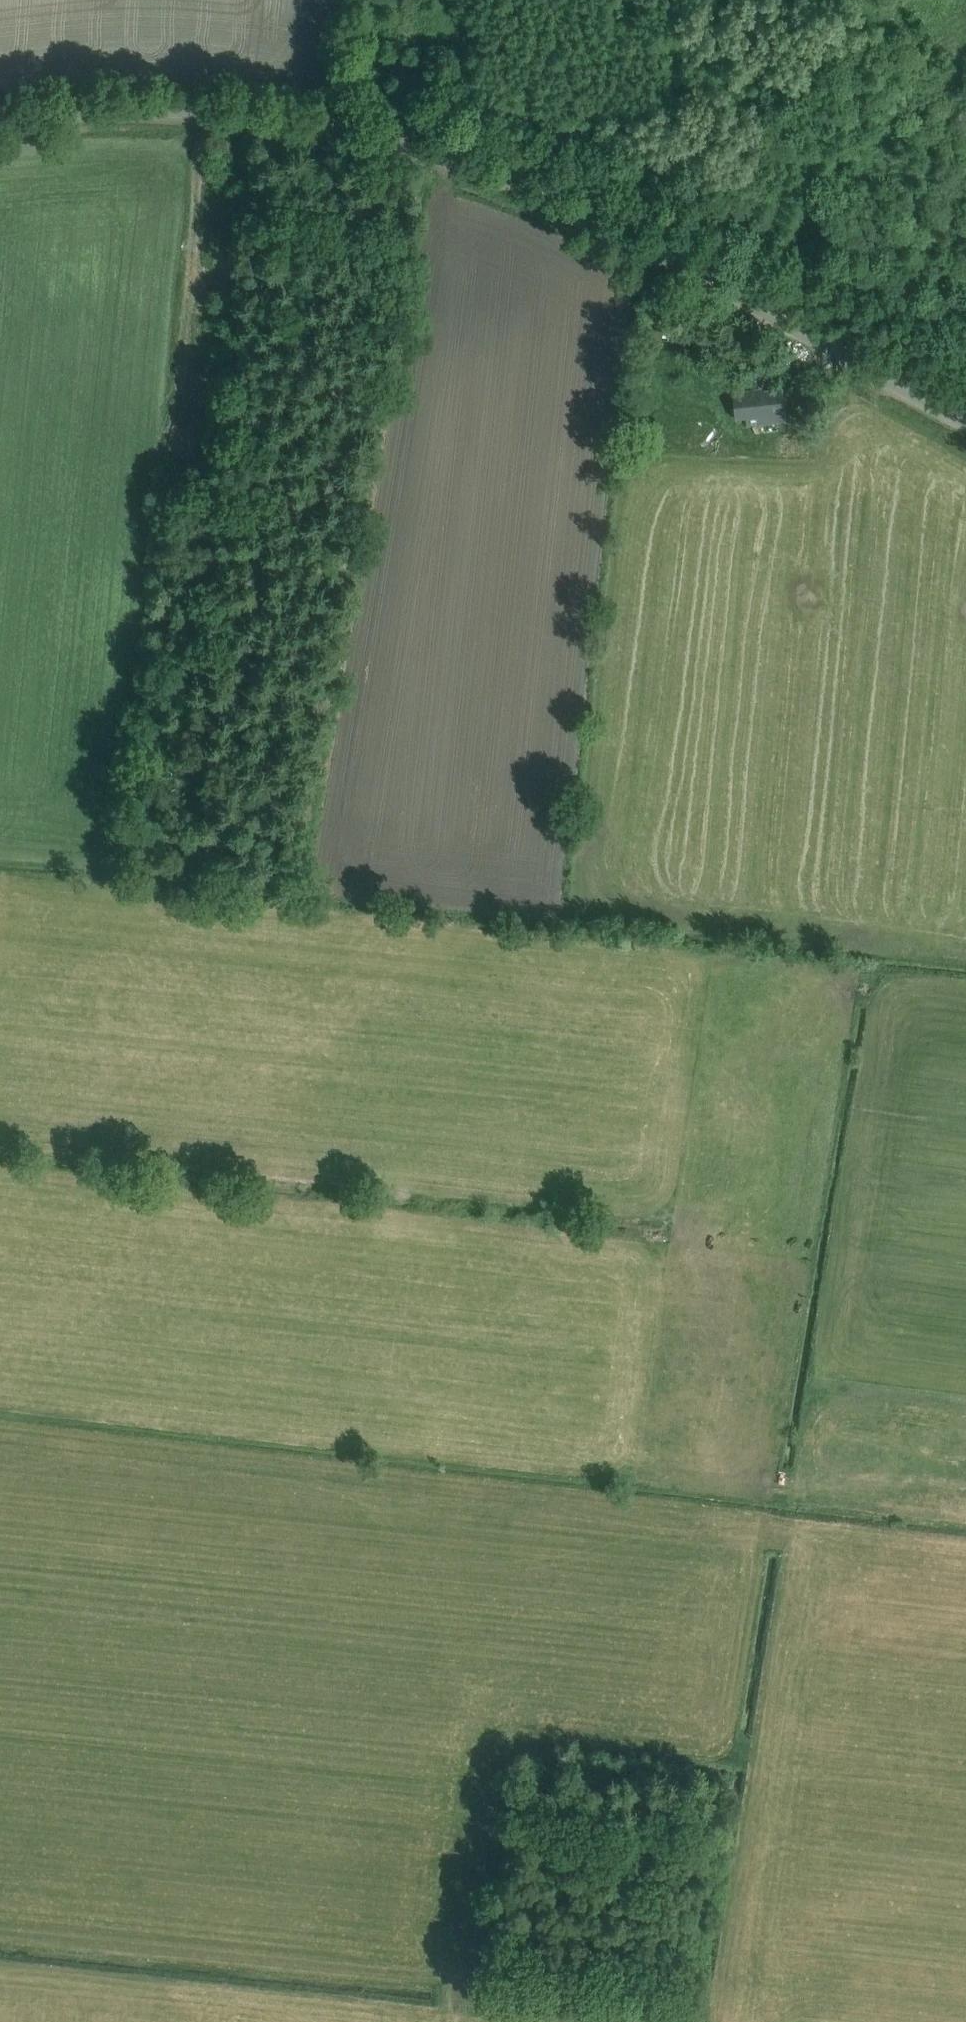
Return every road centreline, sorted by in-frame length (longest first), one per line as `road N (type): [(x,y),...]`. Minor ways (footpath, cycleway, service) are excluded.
road 1 (unclassified): [(965,421),(533,190),(365,136)]
road 2 (unclassified): [(0,119),(154,109),(365,136)]

